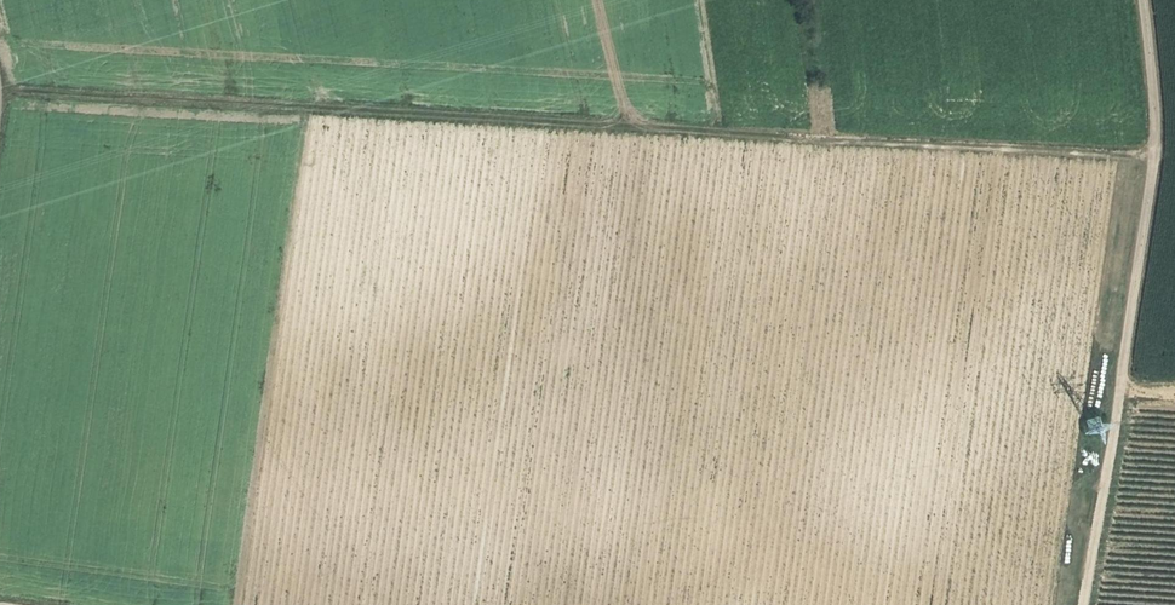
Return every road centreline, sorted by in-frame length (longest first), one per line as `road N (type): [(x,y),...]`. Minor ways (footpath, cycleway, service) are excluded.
road 1 (track): [(1160,152),(0,86)]
road 2 (track): [(1160,152),(1084,604)]
road 3 (track): [(1142,0),(1160,152)]

